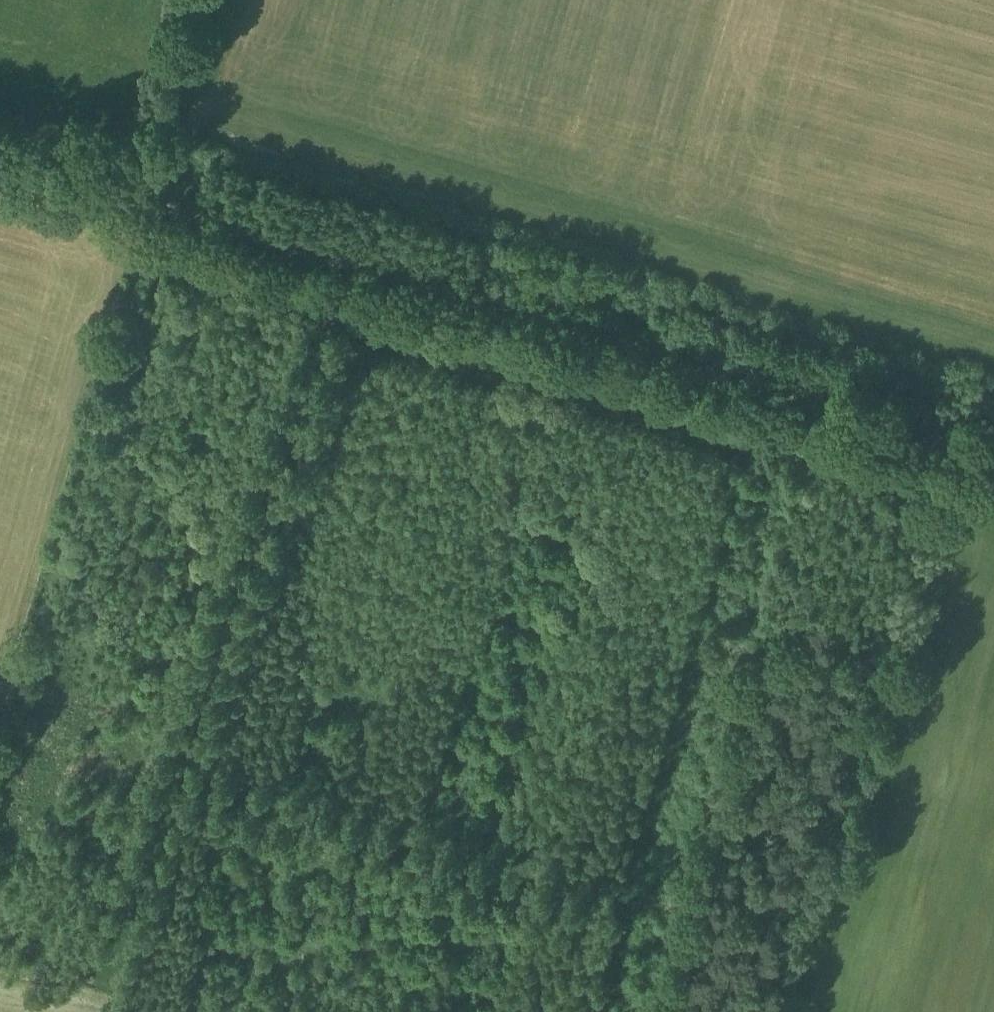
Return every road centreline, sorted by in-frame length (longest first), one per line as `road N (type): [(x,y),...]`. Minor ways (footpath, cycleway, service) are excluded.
road 1 (track): [(0,149),(993,443)]

